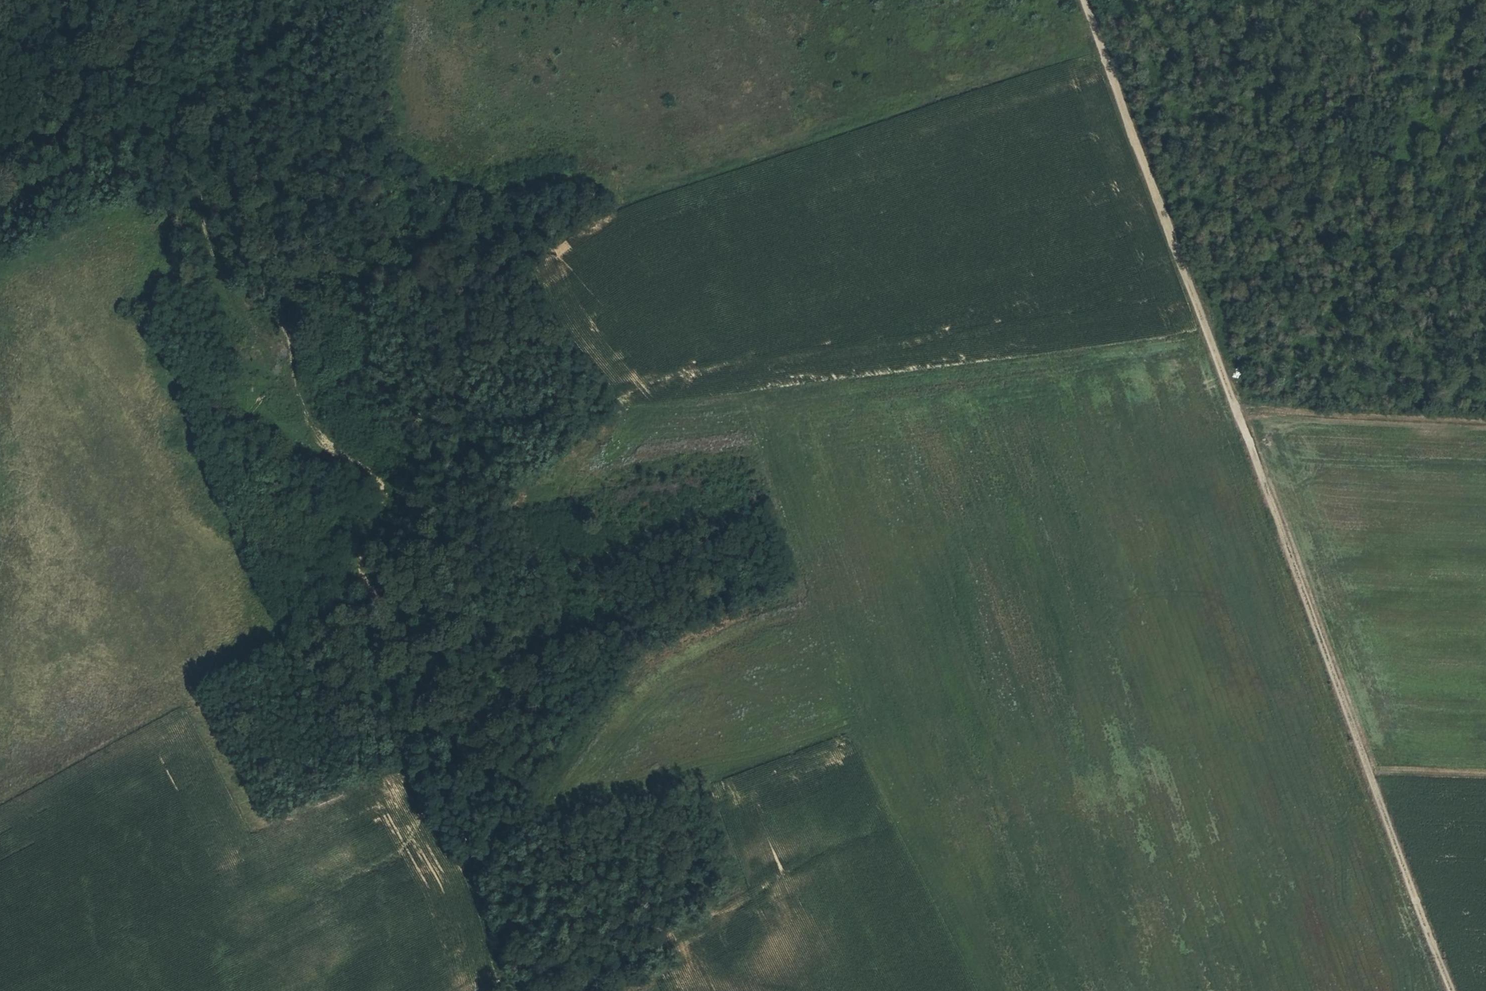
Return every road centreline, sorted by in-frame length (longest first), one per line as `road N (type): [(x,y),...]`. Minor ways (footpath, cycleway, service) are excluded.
road 1 (track): [(1084,0),(1451,990)]
road 2 (track): [(218,297),(201,191),(134,104),(82,81),(73,16),(60,0)]

